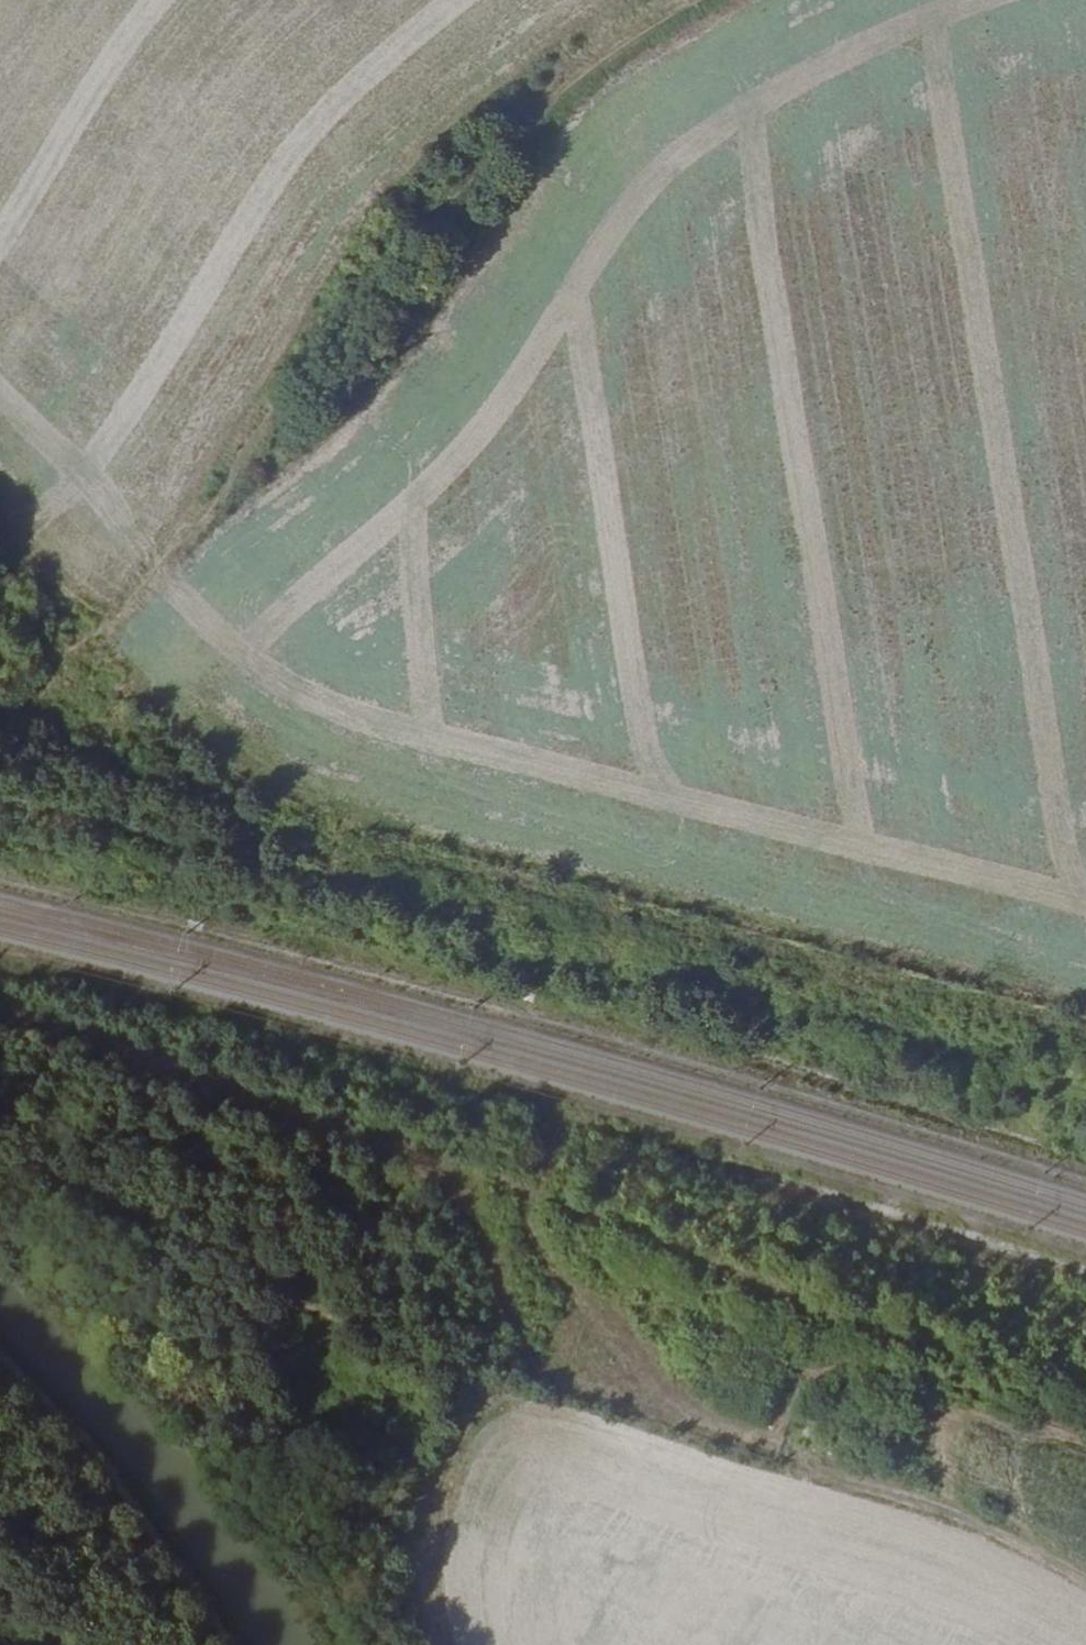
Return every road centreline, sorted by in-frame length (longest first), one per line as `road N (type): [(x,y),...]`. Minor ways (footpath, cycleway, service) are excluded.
road 1 (track): [(692,0),(591,73),(458,192),(324,363),(217,519),(91,671)]
road 2 (track): [(1085,1565),(972,1499),(841,1465)]

